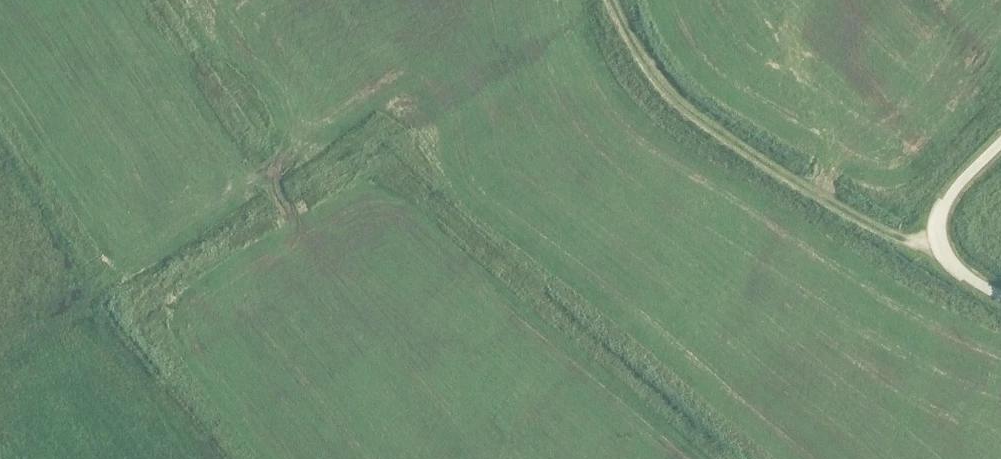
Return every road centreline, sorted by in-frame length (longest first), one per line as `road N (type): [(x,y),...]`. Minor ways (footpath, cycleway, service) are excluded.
road 1 (track): [(777,0),(825,196),(650,80),(613,0)]
road 2 (unclassified): [(1000,142),(954,191),(937,237),(950,263),(1000,296)]
road 3 (track): [(825,196),(908,242),(939,246)]

